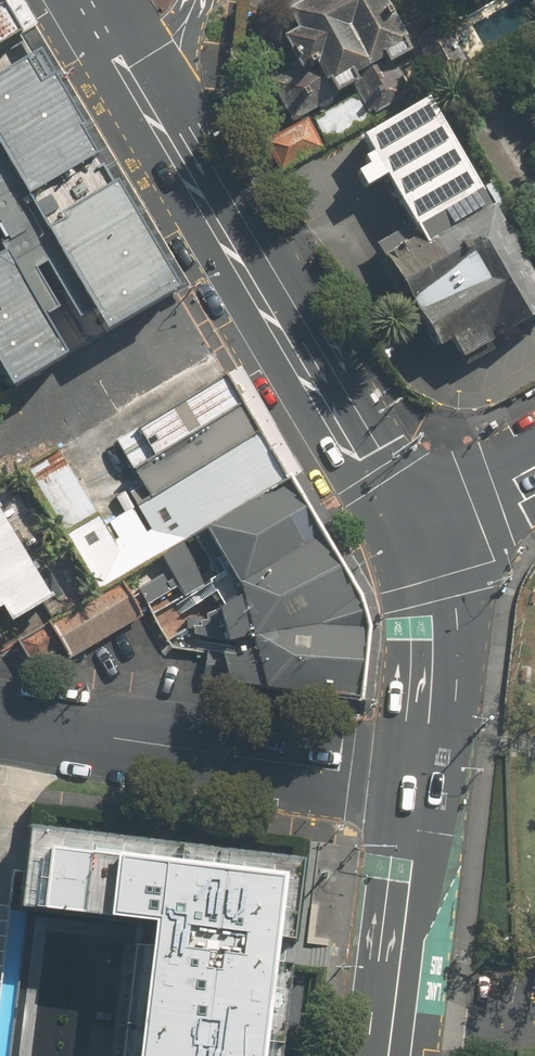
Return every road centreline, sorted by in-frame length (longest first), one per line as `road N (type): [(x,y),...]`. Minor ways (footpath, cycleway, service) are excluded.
road 1 (secondary): [(139,92),(407,543)]
road 2 (residential): [(425,785),(0,723)]
road 3 (secondary): [(425,785),(392,1055)]
road 4 (secondary): [(407,543),(437,638),(425,785)]
road 5 (secondary): [(534,470),(407,543)]

